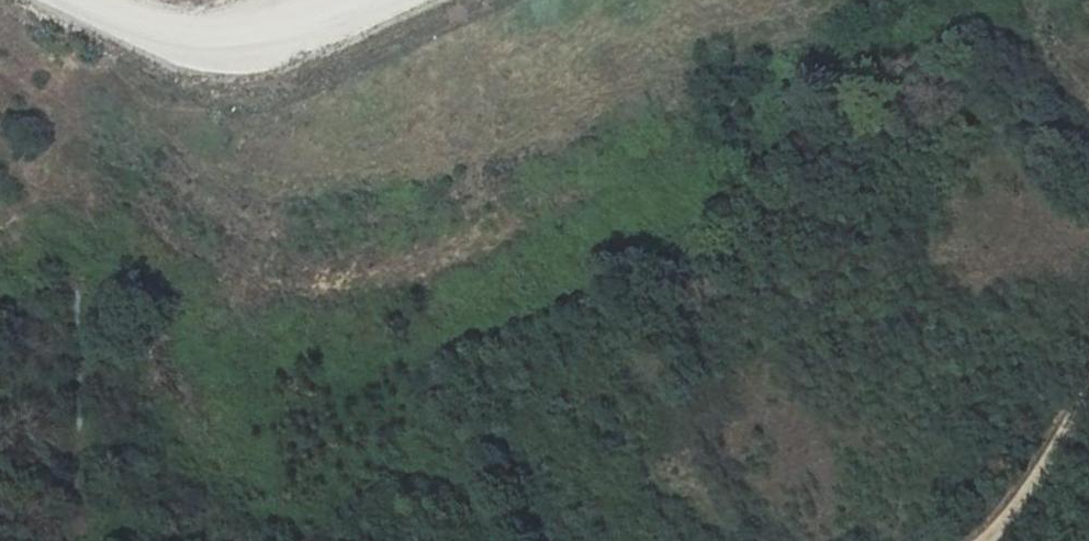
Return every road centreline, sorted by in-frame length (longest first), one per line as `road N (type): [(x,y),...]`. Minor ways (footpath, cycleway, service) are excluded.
road 1 (track): [(289,0),(203,43),(116,0)]
road 2 (track): [(985,540),(1008,520),(1088,391)]

